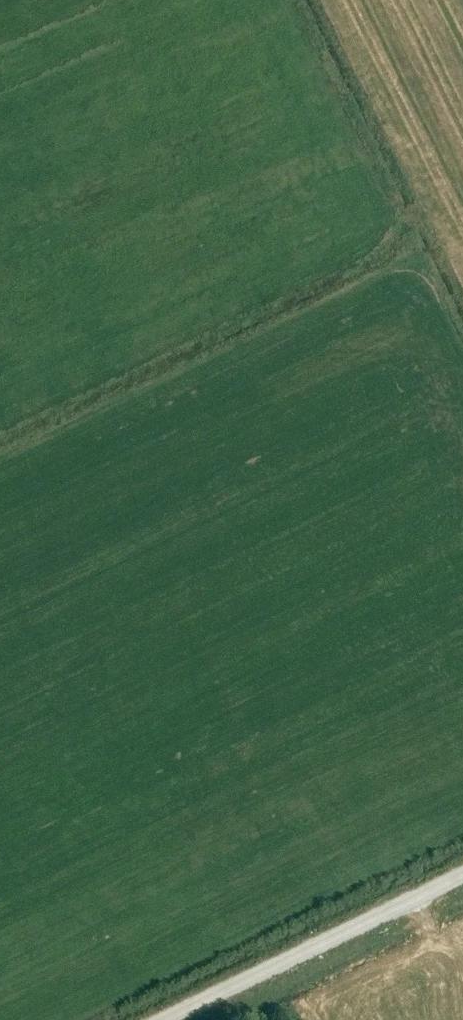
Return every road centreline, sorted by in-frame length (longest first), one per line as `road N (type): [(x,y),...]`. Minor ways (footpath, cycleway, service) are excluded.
road 1 (unclassified): [(462,852),(130,1019)]

